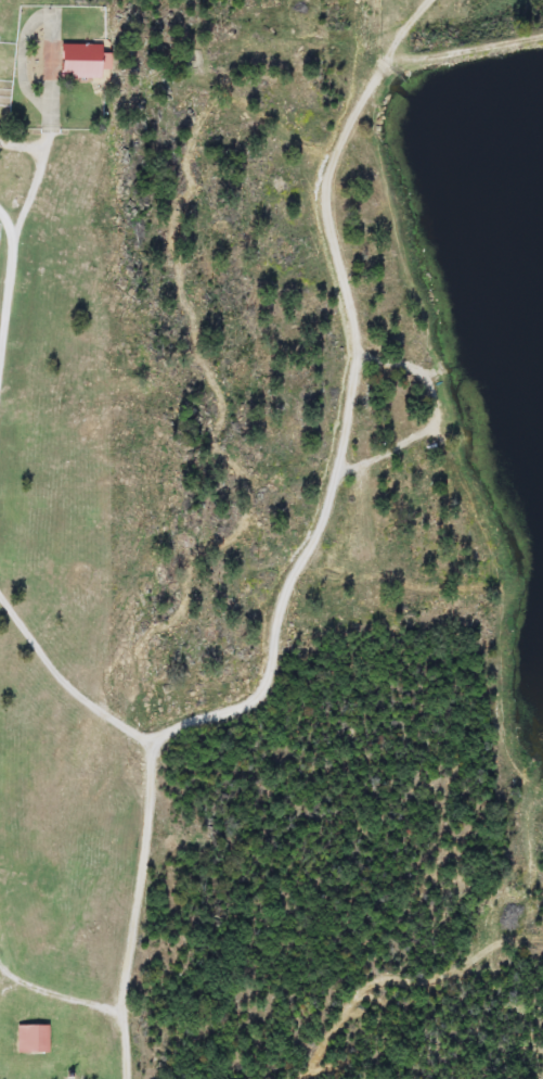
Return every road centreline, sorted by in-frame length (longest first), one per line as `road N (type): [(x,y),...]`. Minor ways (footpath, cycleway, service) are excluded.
road 1 (residential): [(430,0),(358,107),(331,166),(334,216),(361,312),(359,384),(339,482),(290,594),(273,681),(159,741),(129,1007),(131,1078)]
road 2 (residential): [(0,596),(72,686),(159,741)]
road 3 (residential): [(0,208),(15,244),(0,382)]
road 4 (residential): [(129,1007),(33,982),(1,964)]

